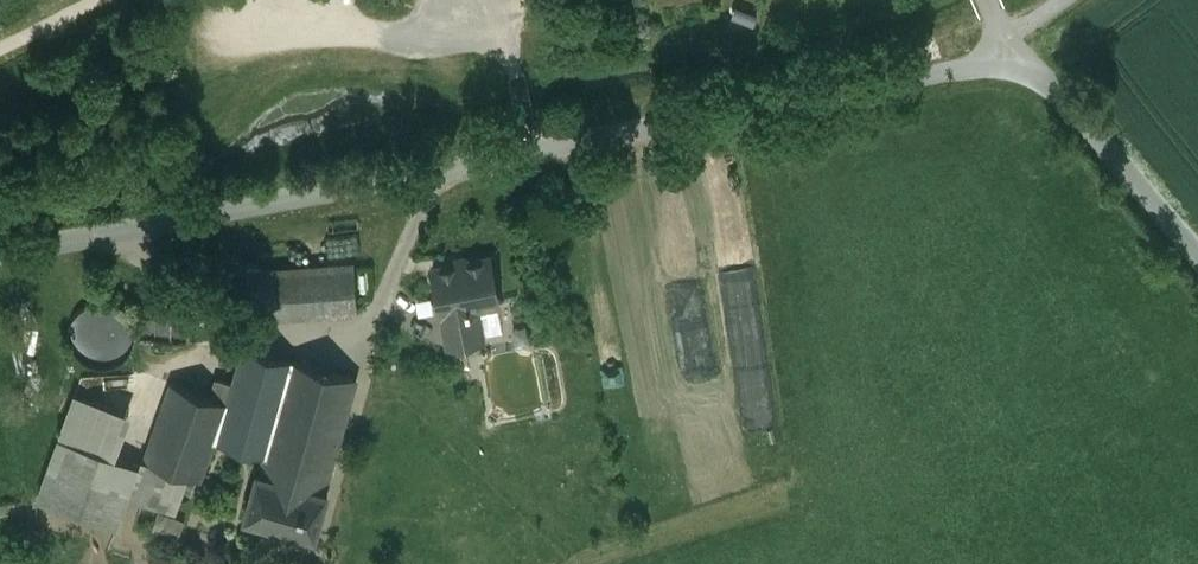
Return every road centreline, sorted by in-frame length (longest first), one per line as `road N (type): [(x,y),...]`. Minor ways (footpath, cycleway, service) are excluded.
road 1 (unclassified): [(1001,60),(0,255)]
road 2 (unclassified): [(1197,261),(1051,89),(1001,60)]

